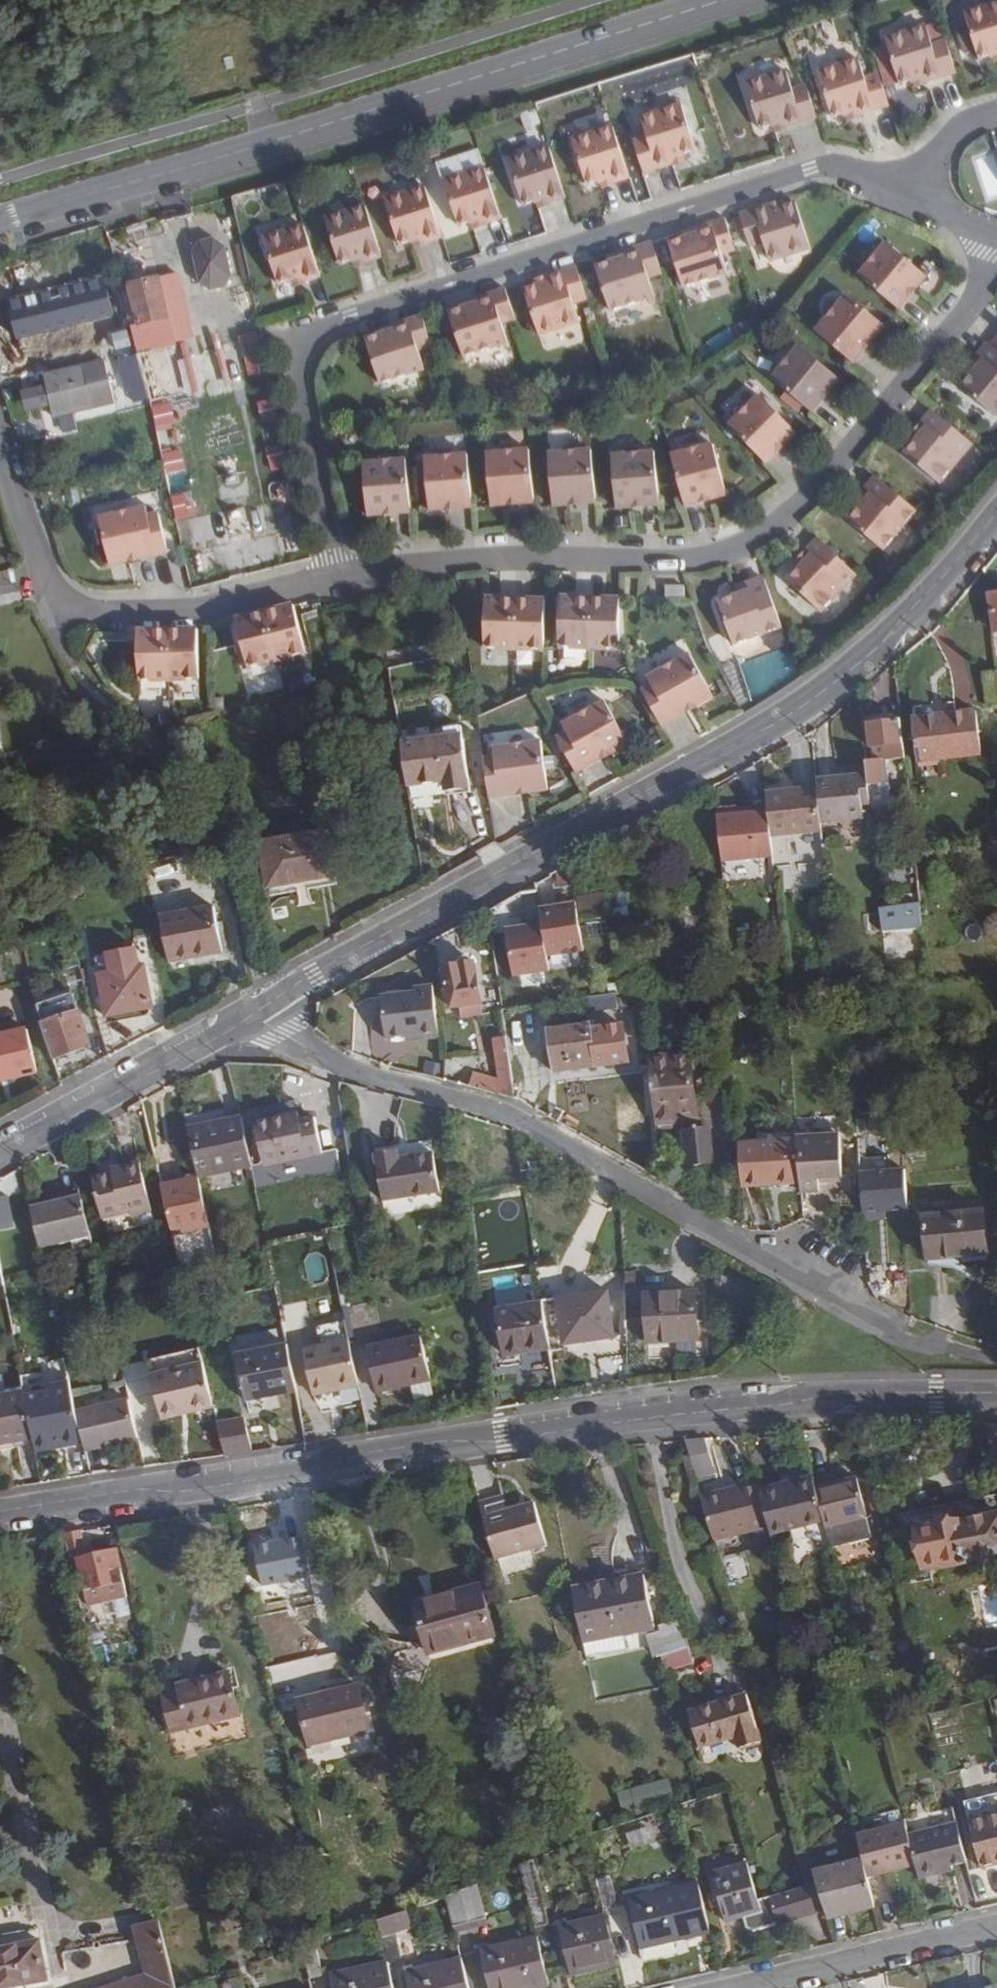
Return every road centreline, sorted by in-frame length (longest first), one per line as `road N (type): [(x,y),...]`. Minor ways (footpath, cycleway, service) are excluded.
road 1 (tertiary): [(0,1512),(134,1490),(227,1485),(370,1454),(846,1394),(996,1394)]
road 2 (residential): [(913,198),(830,167),(809,168),(294,334),(286,357),(327,578)]
road 3 (tertiary): [(267,1006),(802,704),(883,639),(996,512)]
road 4 (residential): [(327,578),(518,555),(686,558),(758,539),(821,485),(973,304),(996,260)]
road 5 (primary): [(725,0),(0,222)]
road 6 (residential): [(889,1333),(506,1112),(368,1073),(283,1035),(267,1006)]
road 7 (residential): [(0,441),(47,585),(58,601),(83,612),(189,610),(327,578)]
road 8 (tertiary): [(0,1152),(267,1006)]
road 9 (residential): [(738,1987),(996,1927)]
road 10 (residential): [(913,198),(955,132),(996,113)]

